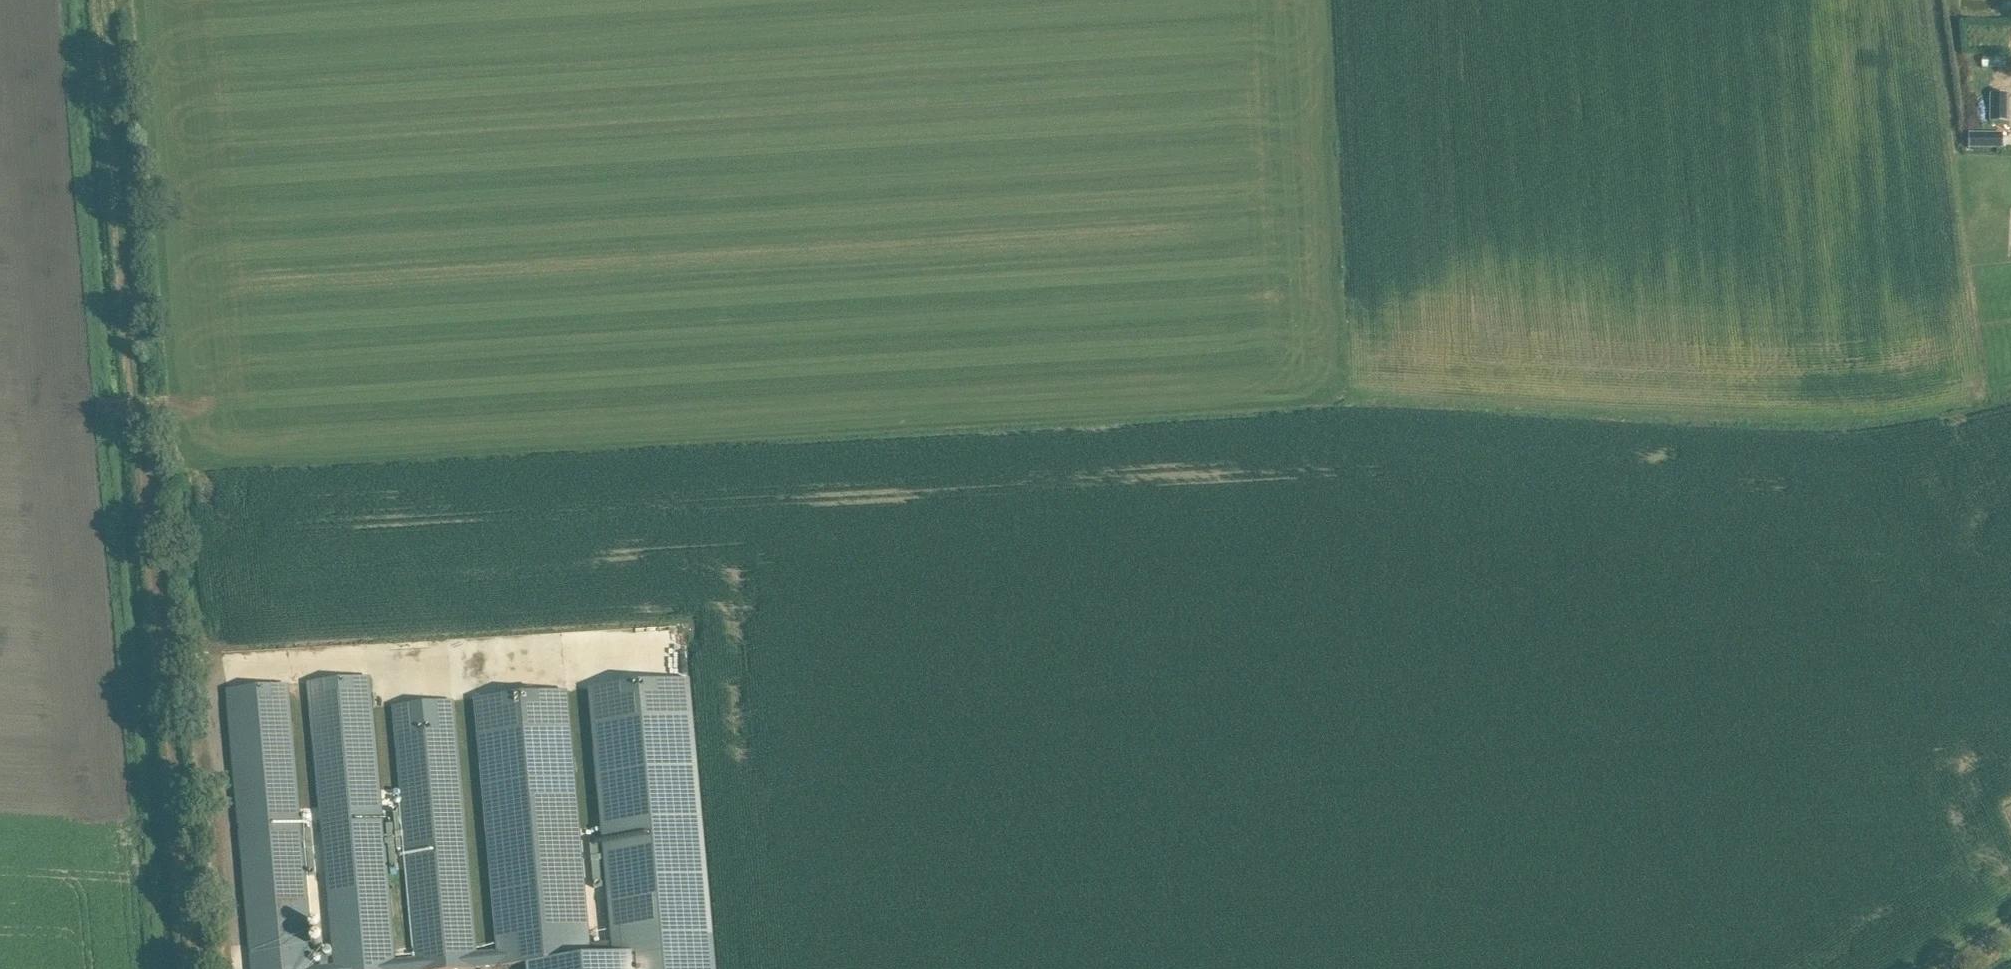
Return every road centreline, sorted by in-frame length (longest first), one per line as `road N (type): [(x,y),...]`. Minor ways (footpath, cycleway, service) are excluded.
road 1 (track): [(189,968),(96,0)]

